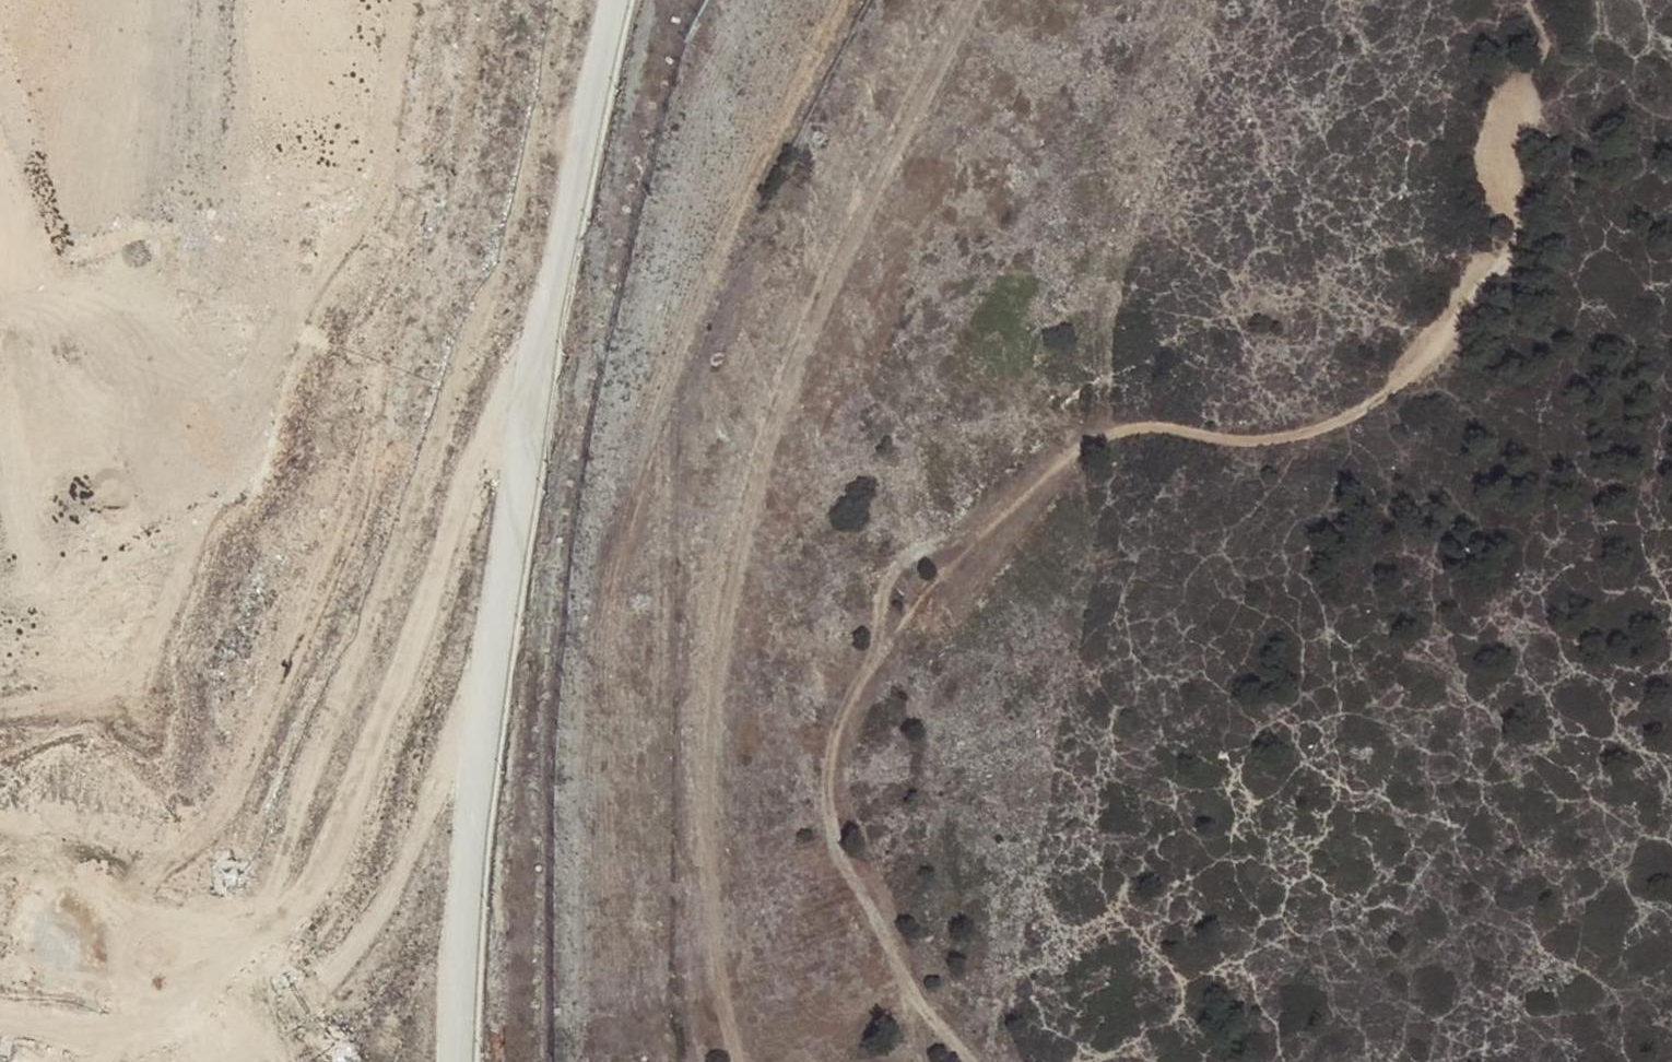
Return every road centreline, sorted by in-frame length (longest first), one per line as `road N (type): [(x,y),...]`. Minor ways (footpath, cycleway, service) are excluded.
road 1 (track): [(171,1061),(186,914)]

